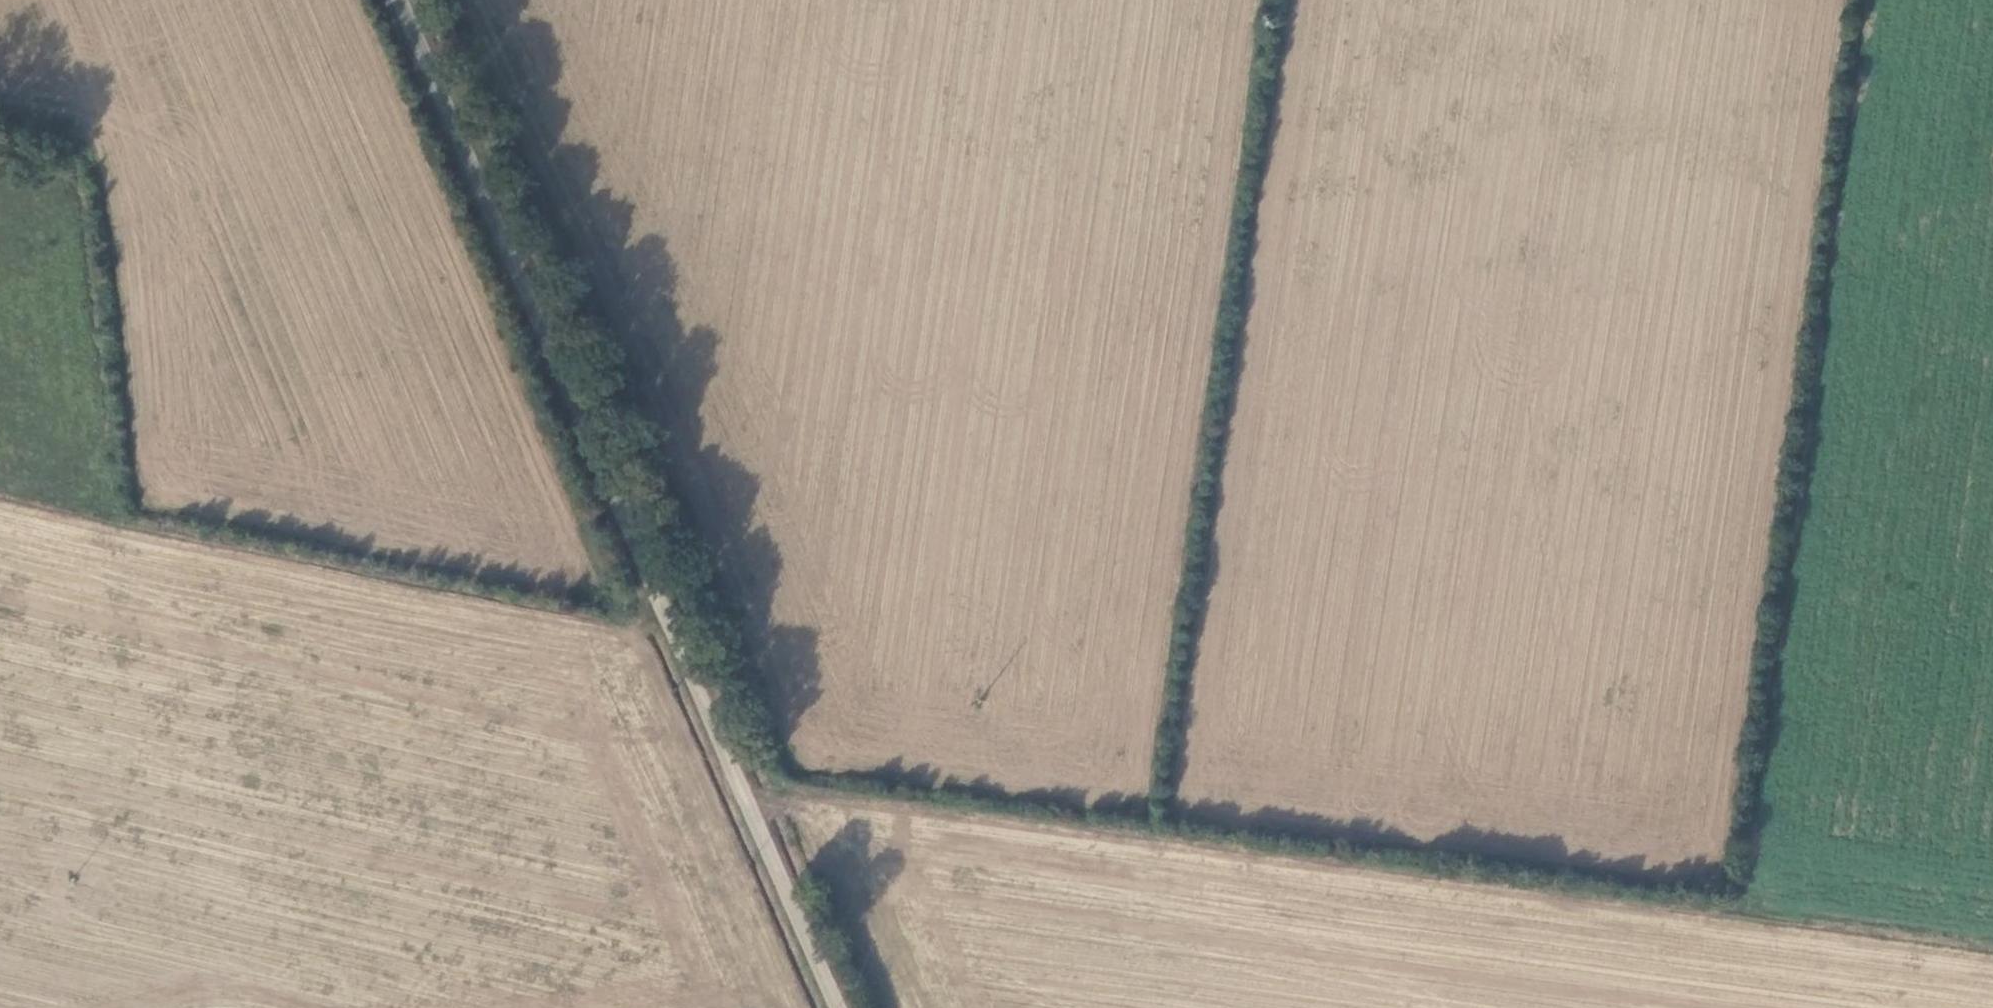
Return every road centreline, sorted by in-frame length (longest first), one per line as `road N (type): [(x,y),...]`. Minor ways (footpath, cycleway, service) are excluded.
road 1 (unclassified): [(403,0),(840,1007)]

